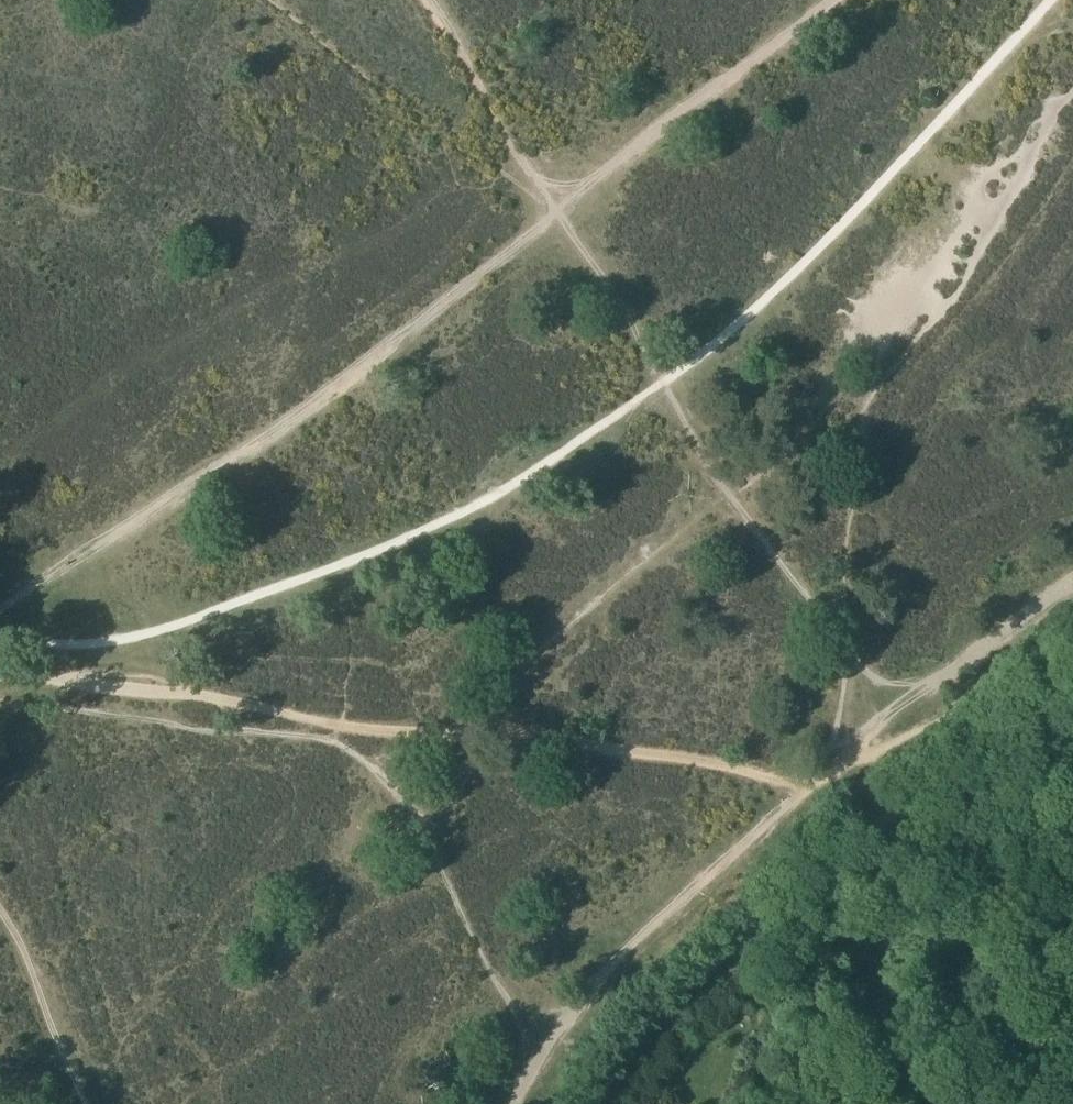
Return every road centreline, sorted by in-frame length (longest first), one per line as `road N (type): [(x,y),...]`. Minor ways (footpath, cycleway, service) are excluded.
road 1 (track): [(593,1103),(623,1027),(1072,671)]

